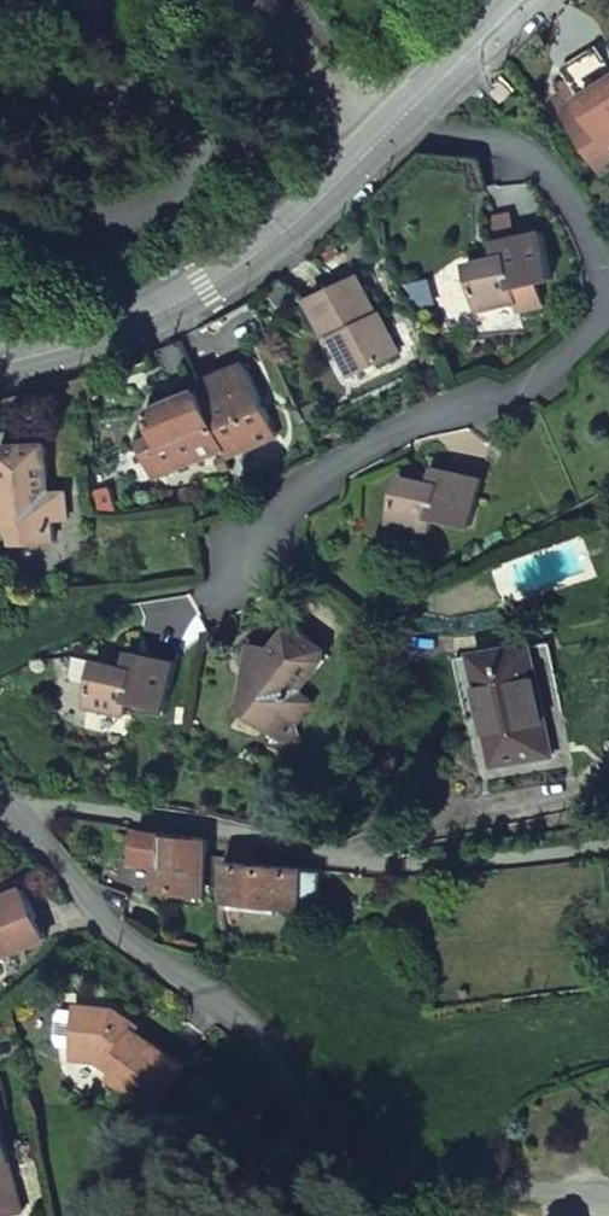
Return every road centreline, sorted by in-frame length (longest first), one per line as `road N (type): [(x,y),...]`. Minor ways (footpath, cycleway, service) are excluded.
road 1 (residential): [(8,807),(125,938),(251,1028),(334,1154),(381,1175),(608,1199)]
road 2 (tertiary): [(525,0),(295,223),(202,287),(0,351)]
road 3 (residential): [(8,807),(123,813),(381,865),(608,846)]

